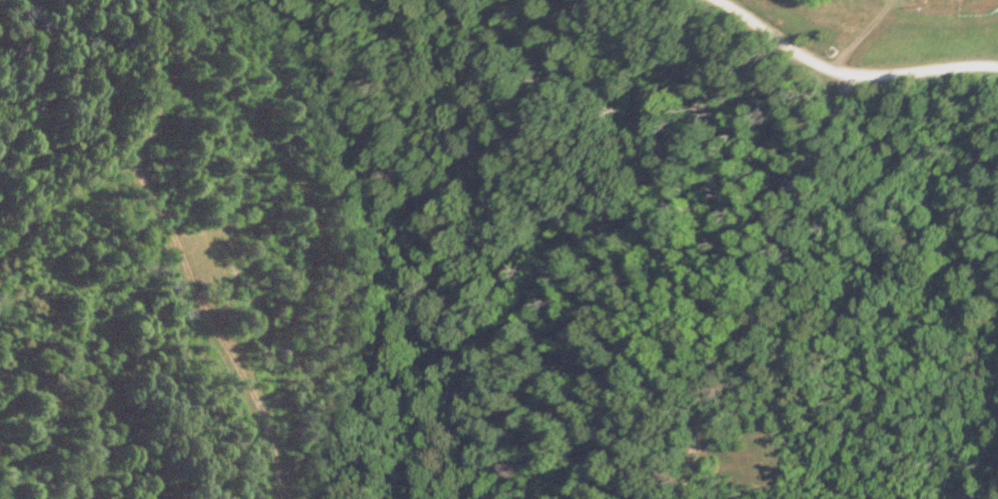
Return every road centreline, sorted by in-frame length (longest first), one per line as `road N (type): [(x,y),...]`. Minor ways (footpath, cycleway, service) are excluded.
road 1 (residential): [(869,75),(832,110),(760,320),(723,364),(700,414),(688,498)]
road 2 (residential): [(997,66),(869,75),(833,68),(721,0)]

